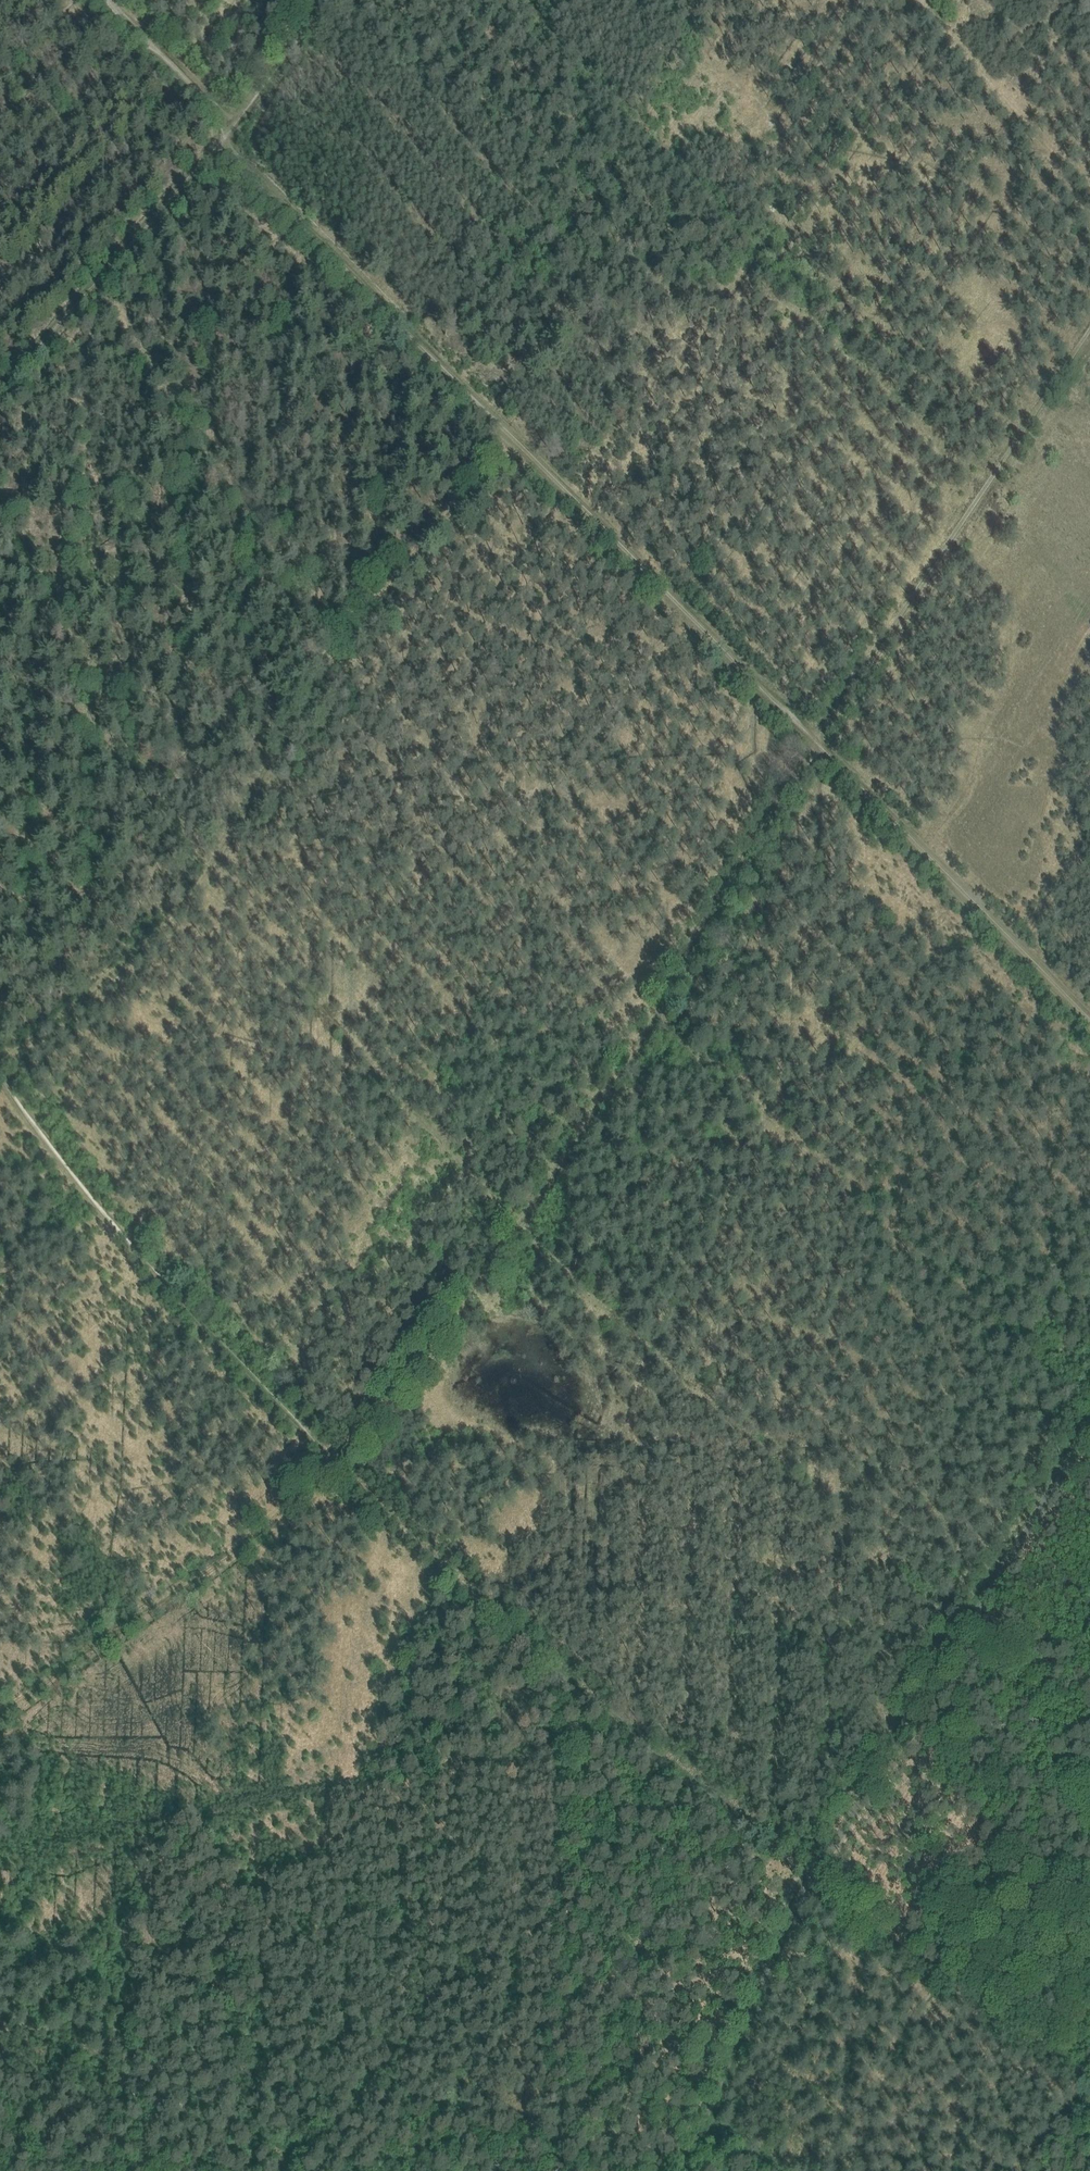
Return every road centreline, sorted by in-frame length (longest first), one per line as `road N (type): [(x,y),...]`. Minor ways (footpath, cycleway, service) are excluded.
road 1 (track): [(0,1087),(88,1221),(317,1467),(616,1737),(1089,2094)]
road 2 (track): [(1089,1018),(222,140)]
road 3 (track): [(323,0),(88,306),(0,396)]
road 4 (track): [(811,735),(1089,326)]
road 5 (track): [(230,130),(104,0)]

